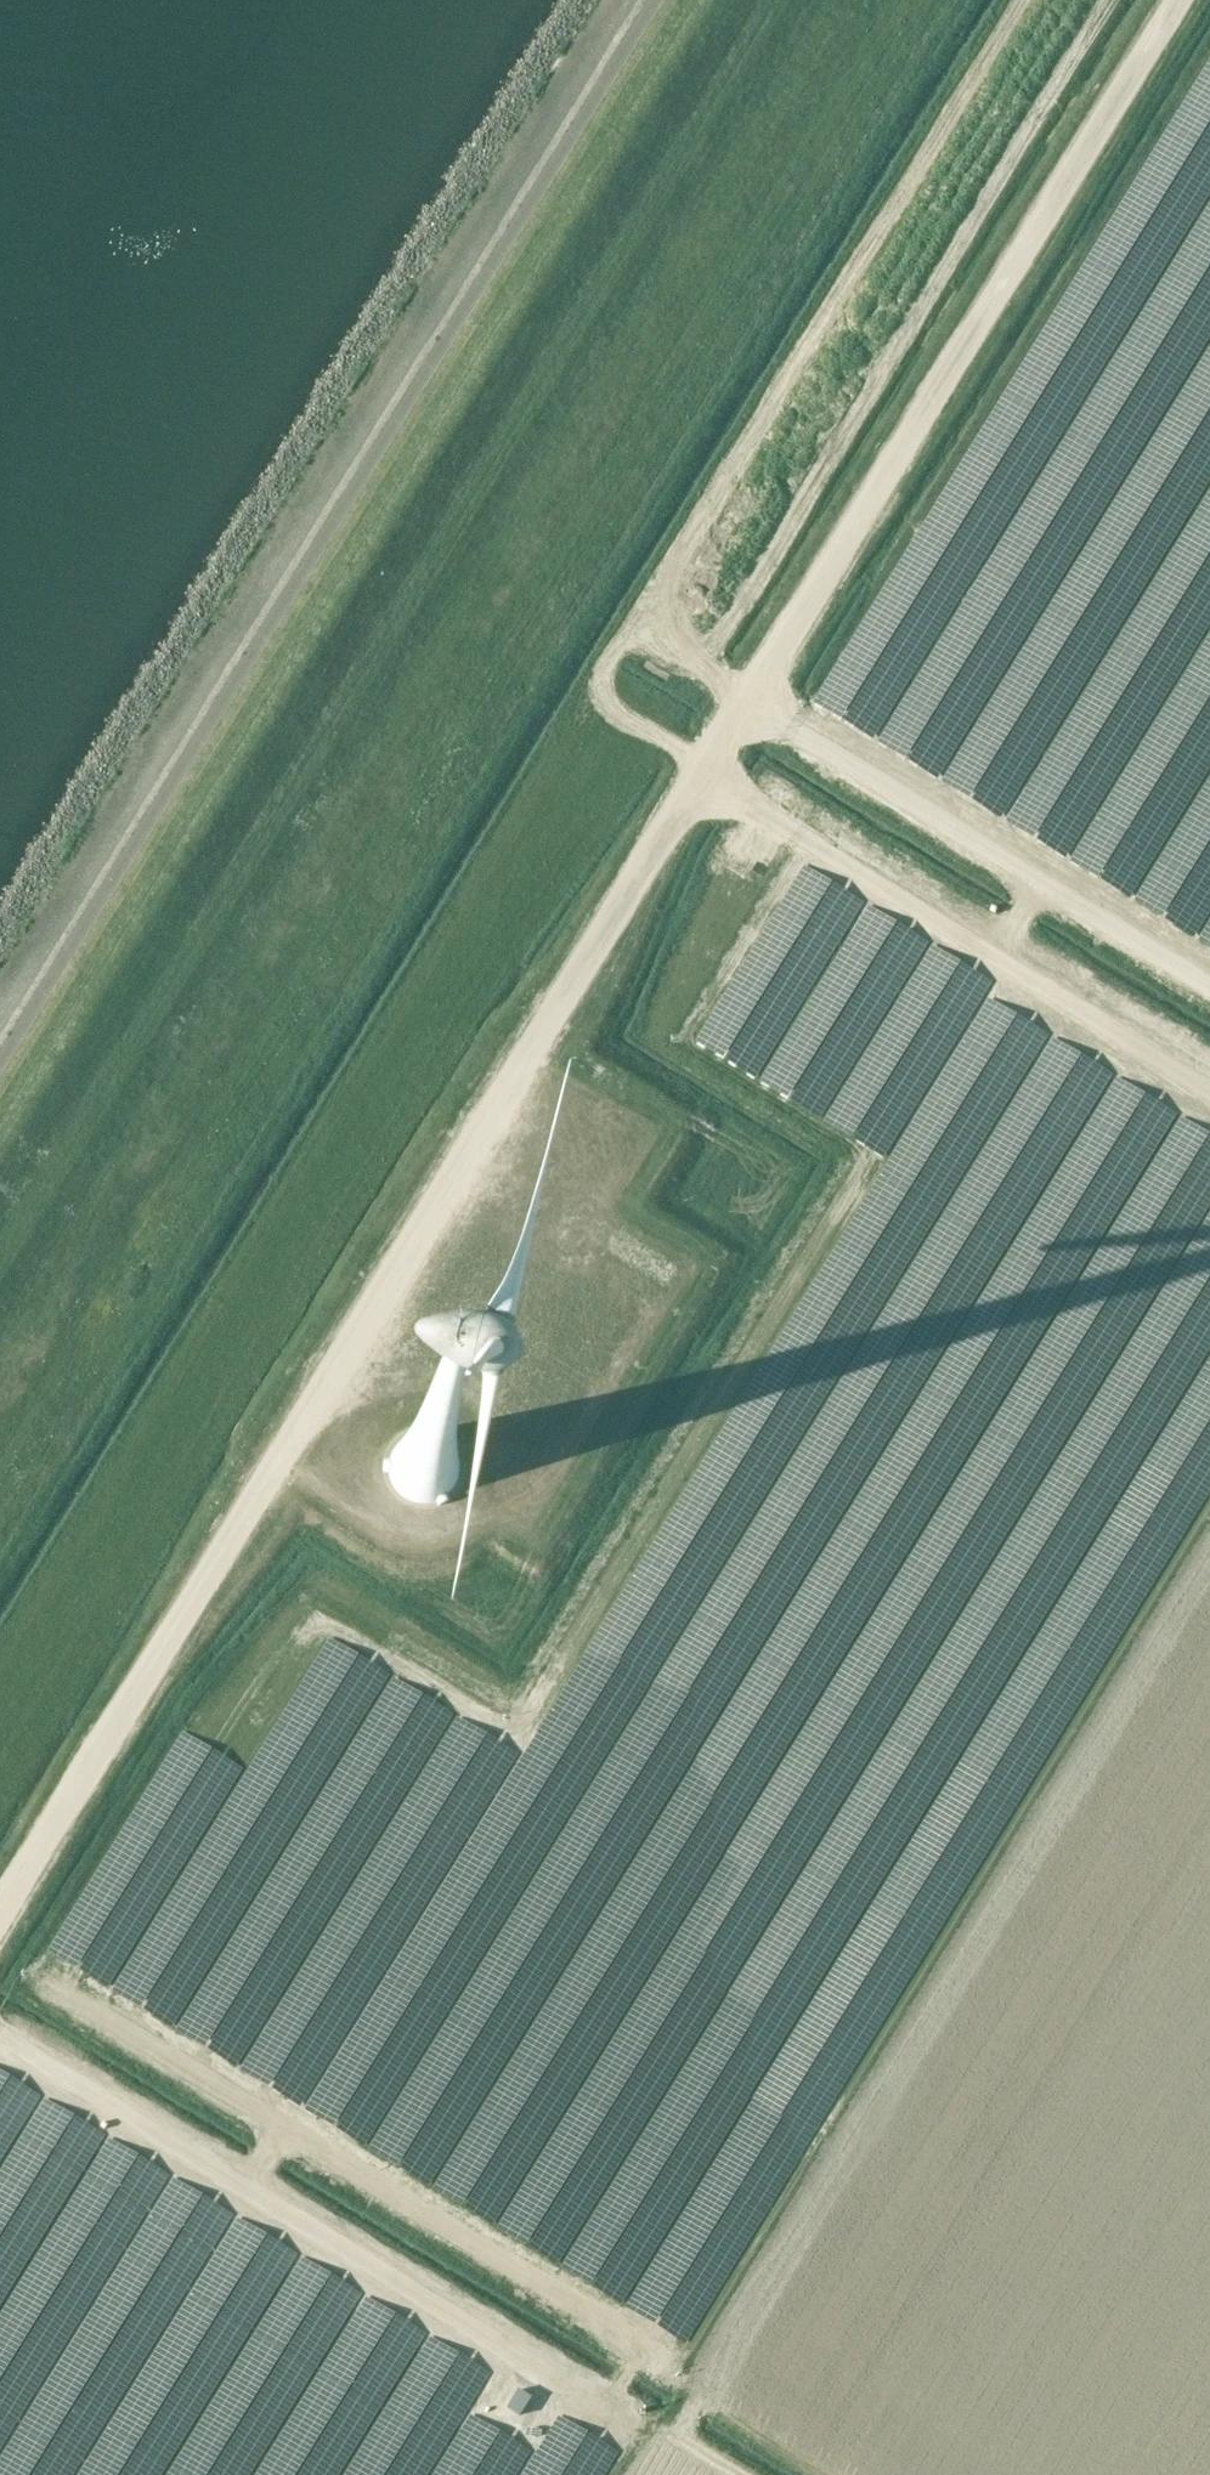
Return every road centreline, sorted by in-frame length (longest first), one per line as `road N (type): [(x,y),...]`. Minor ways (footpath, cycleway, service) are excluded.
road 1 (unclassified): [(0,1063),(658,0)]
road 2 (track): [(0,2026),(729,2474)]

